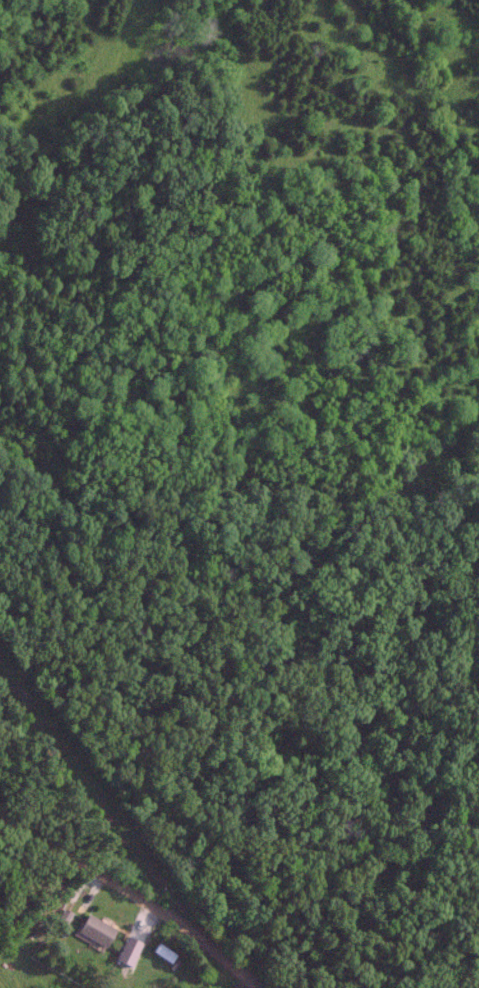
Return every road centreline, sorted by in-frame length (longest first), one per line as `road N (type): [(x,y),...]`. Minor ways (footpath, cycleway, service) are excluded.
road 1 (residential): [(251,987),(182,929),(0,811)]

